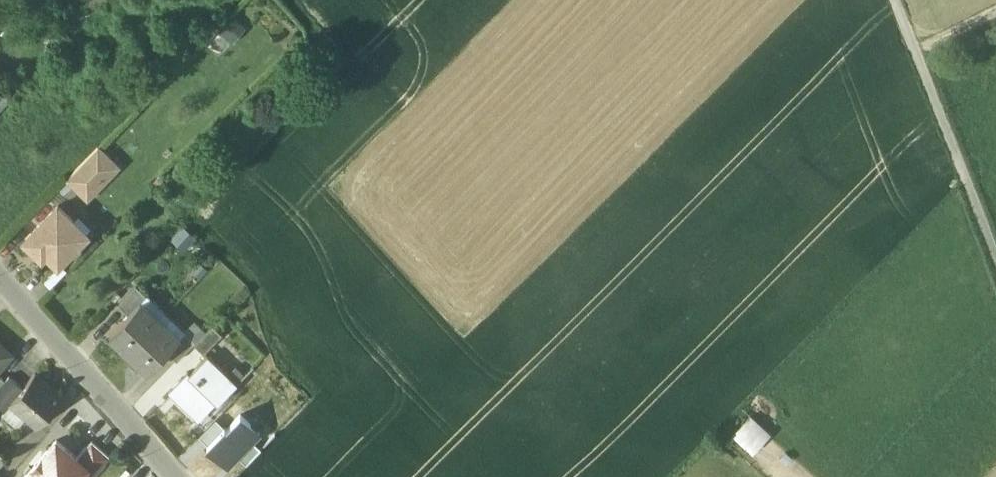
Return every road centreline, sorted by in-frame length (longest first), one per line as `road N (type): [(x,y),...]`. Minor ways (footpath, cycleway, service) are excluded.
road 1 (residential): [(184,476),(0,270)]
road 2 (track): [(895,0),(995,257)]

